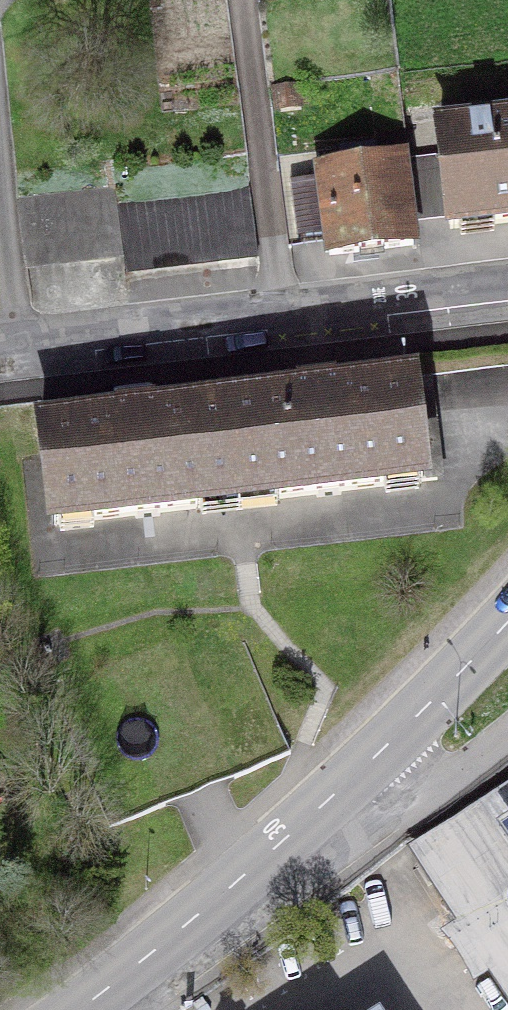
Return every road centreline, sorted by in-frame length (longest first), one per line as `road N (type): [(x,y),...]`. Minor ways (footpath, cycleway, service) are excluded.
road 1 (residential): [(0,373),(507,313)]
road 2 (secondary): [(80,1009),(344,788)]
road 3 (secondary): [(344,788),(507,621)]
road 4 (unclassified): [(507,737),(416,797),(373,802),(344,788)]

